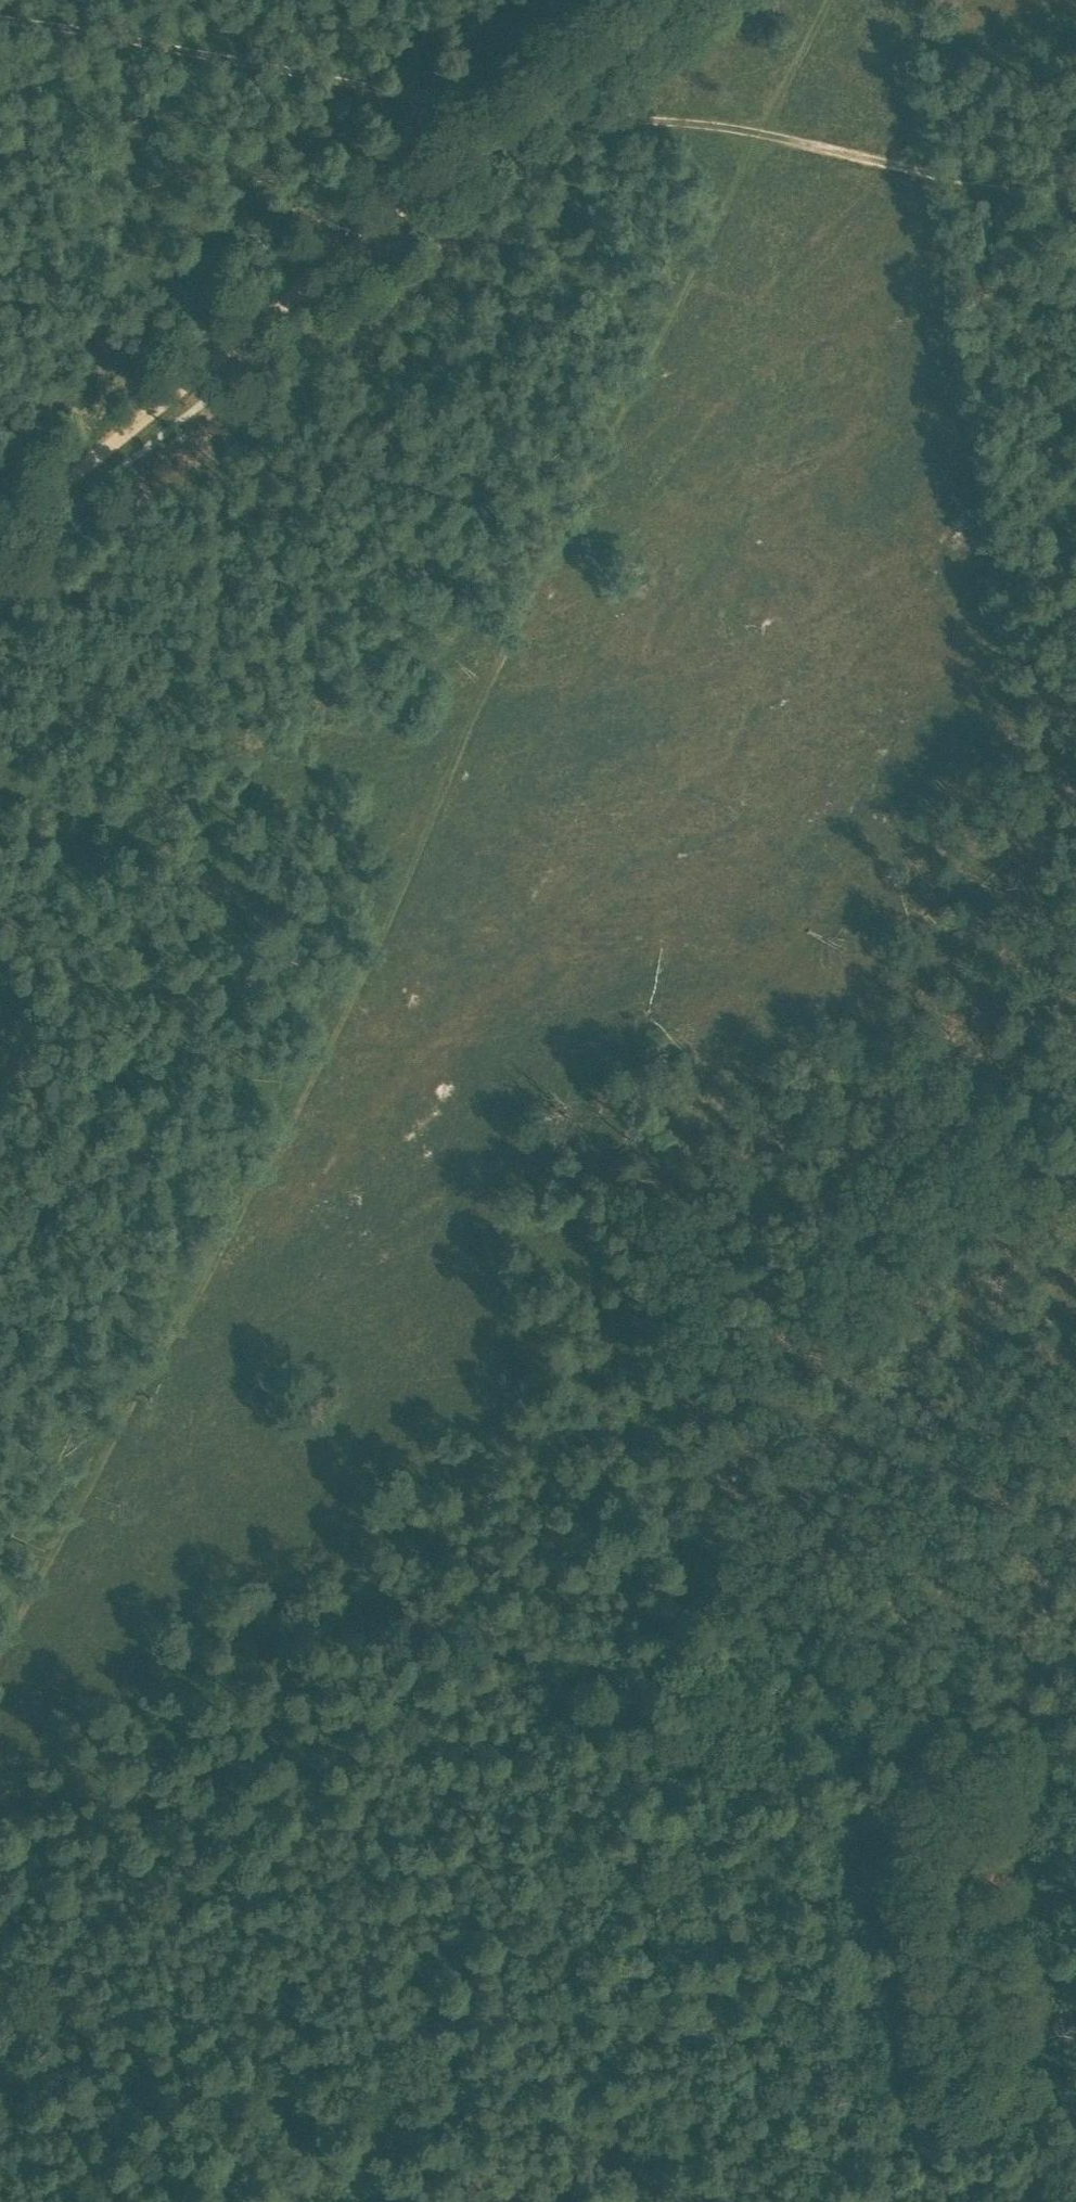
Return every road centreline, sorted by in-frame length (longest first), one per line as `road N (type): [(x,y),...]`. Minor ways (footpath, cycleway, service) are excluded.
road 1 (track): [(0,511),(616,0)]
road 2 (track): [(763,136),(0,16)]
road 3 (track): [(1075,196),(763,136)]

